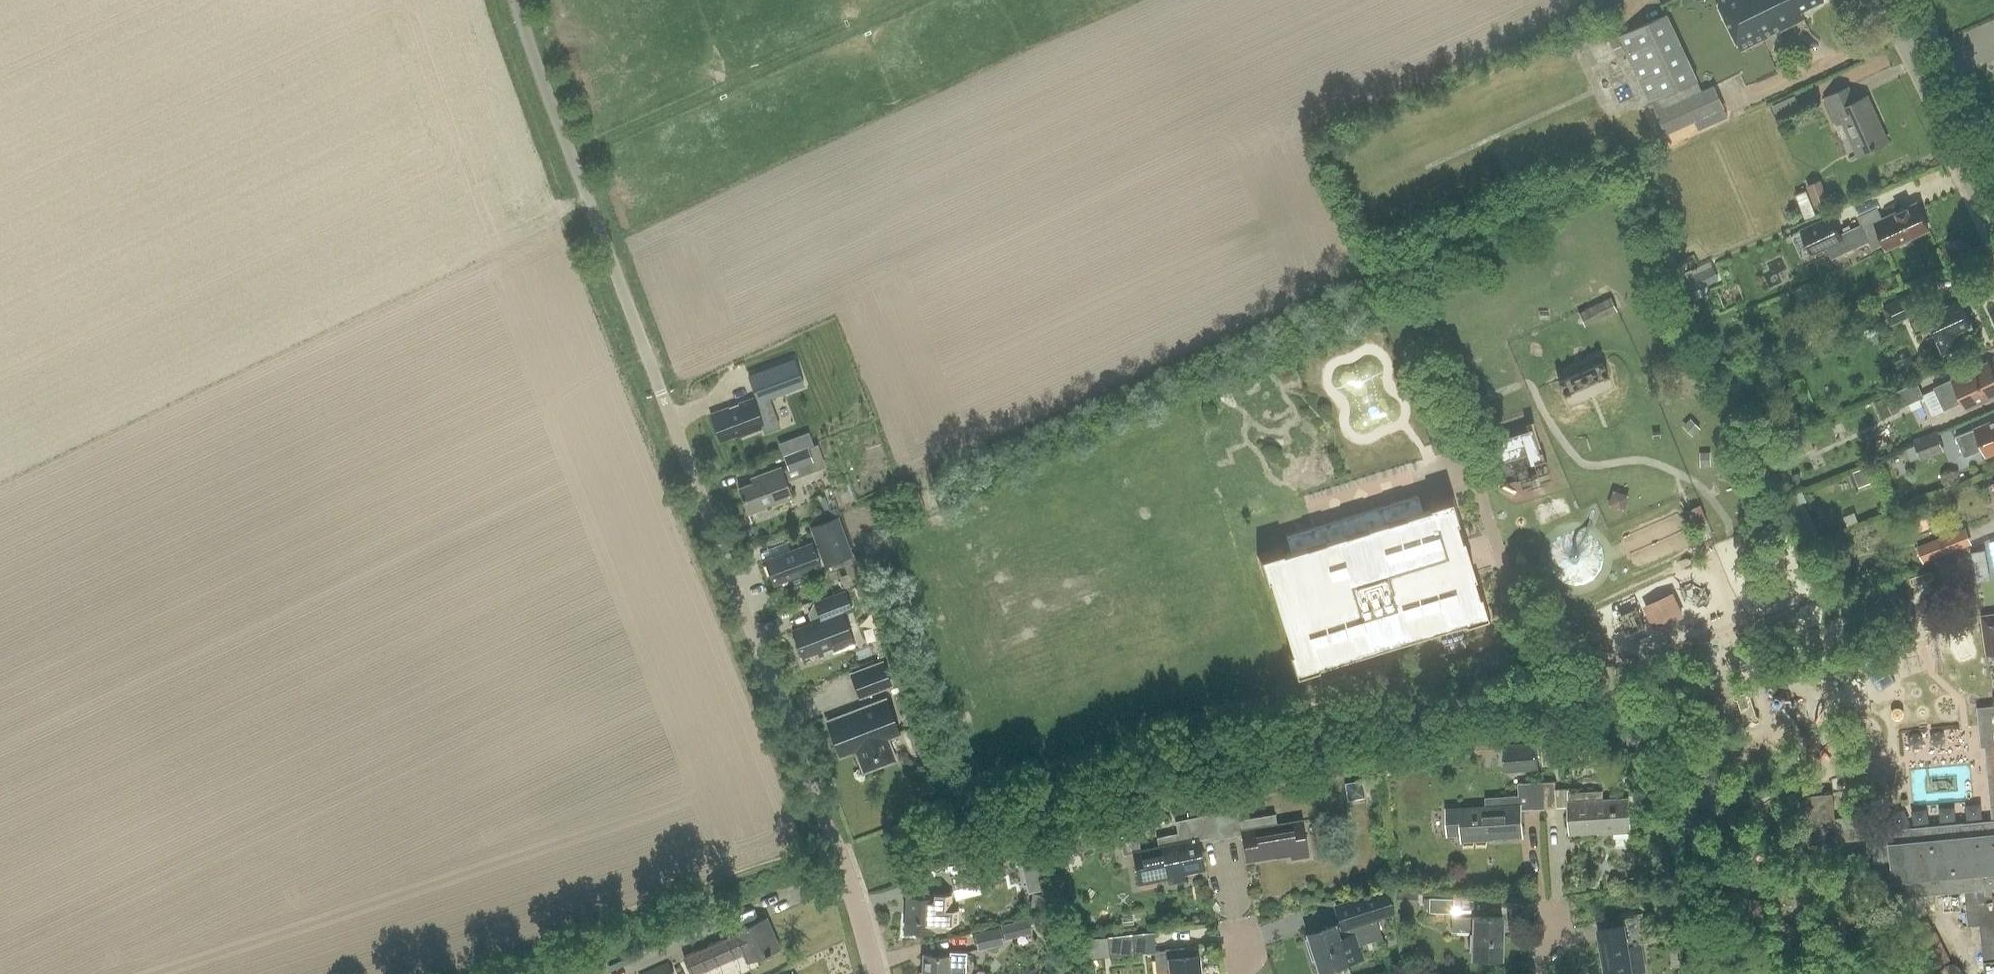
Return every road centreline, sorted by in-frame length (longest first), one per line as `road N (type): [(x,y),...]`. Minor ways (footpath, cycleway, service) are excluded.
road 1 (unclassified): [(873,973),(833,842),(516,0)]
road 2 (tertiary): [(1993,220),(1890,0)]

